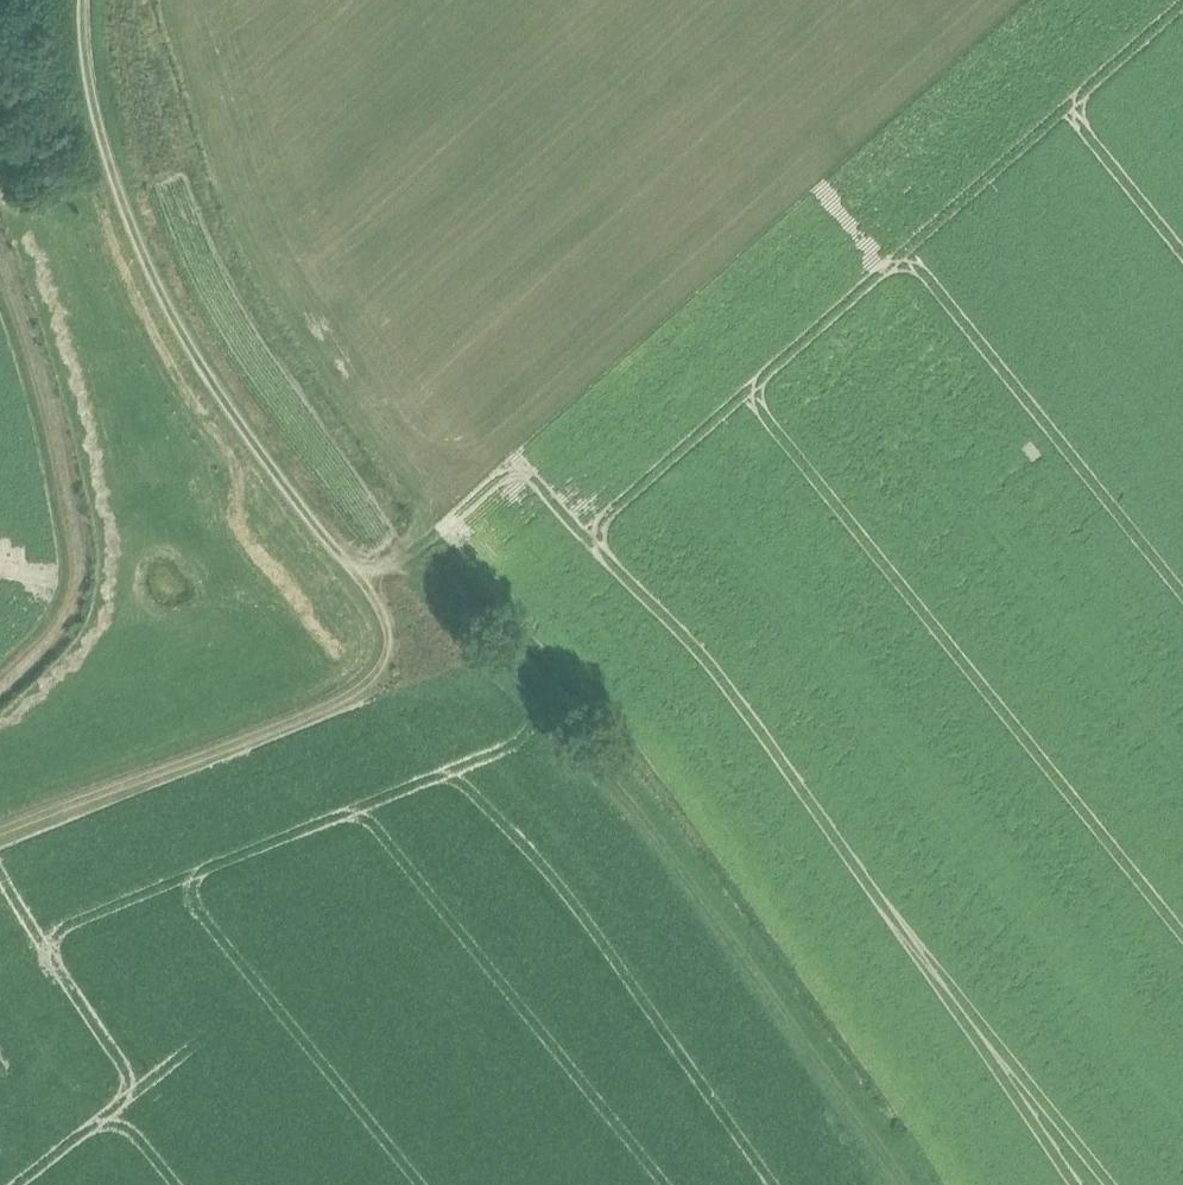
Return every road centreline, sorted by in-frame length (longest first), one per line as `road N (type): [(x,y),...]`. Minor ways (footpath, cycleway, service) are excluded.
road 1 (track): [(83,0),(86,74),(133,232),(176,323),(243,428),(385,614),(389,660),(333,704),(0,827)]
road 2 (track): [(361,576),(401,569),(539,695),(699,897),(905,1184)]

